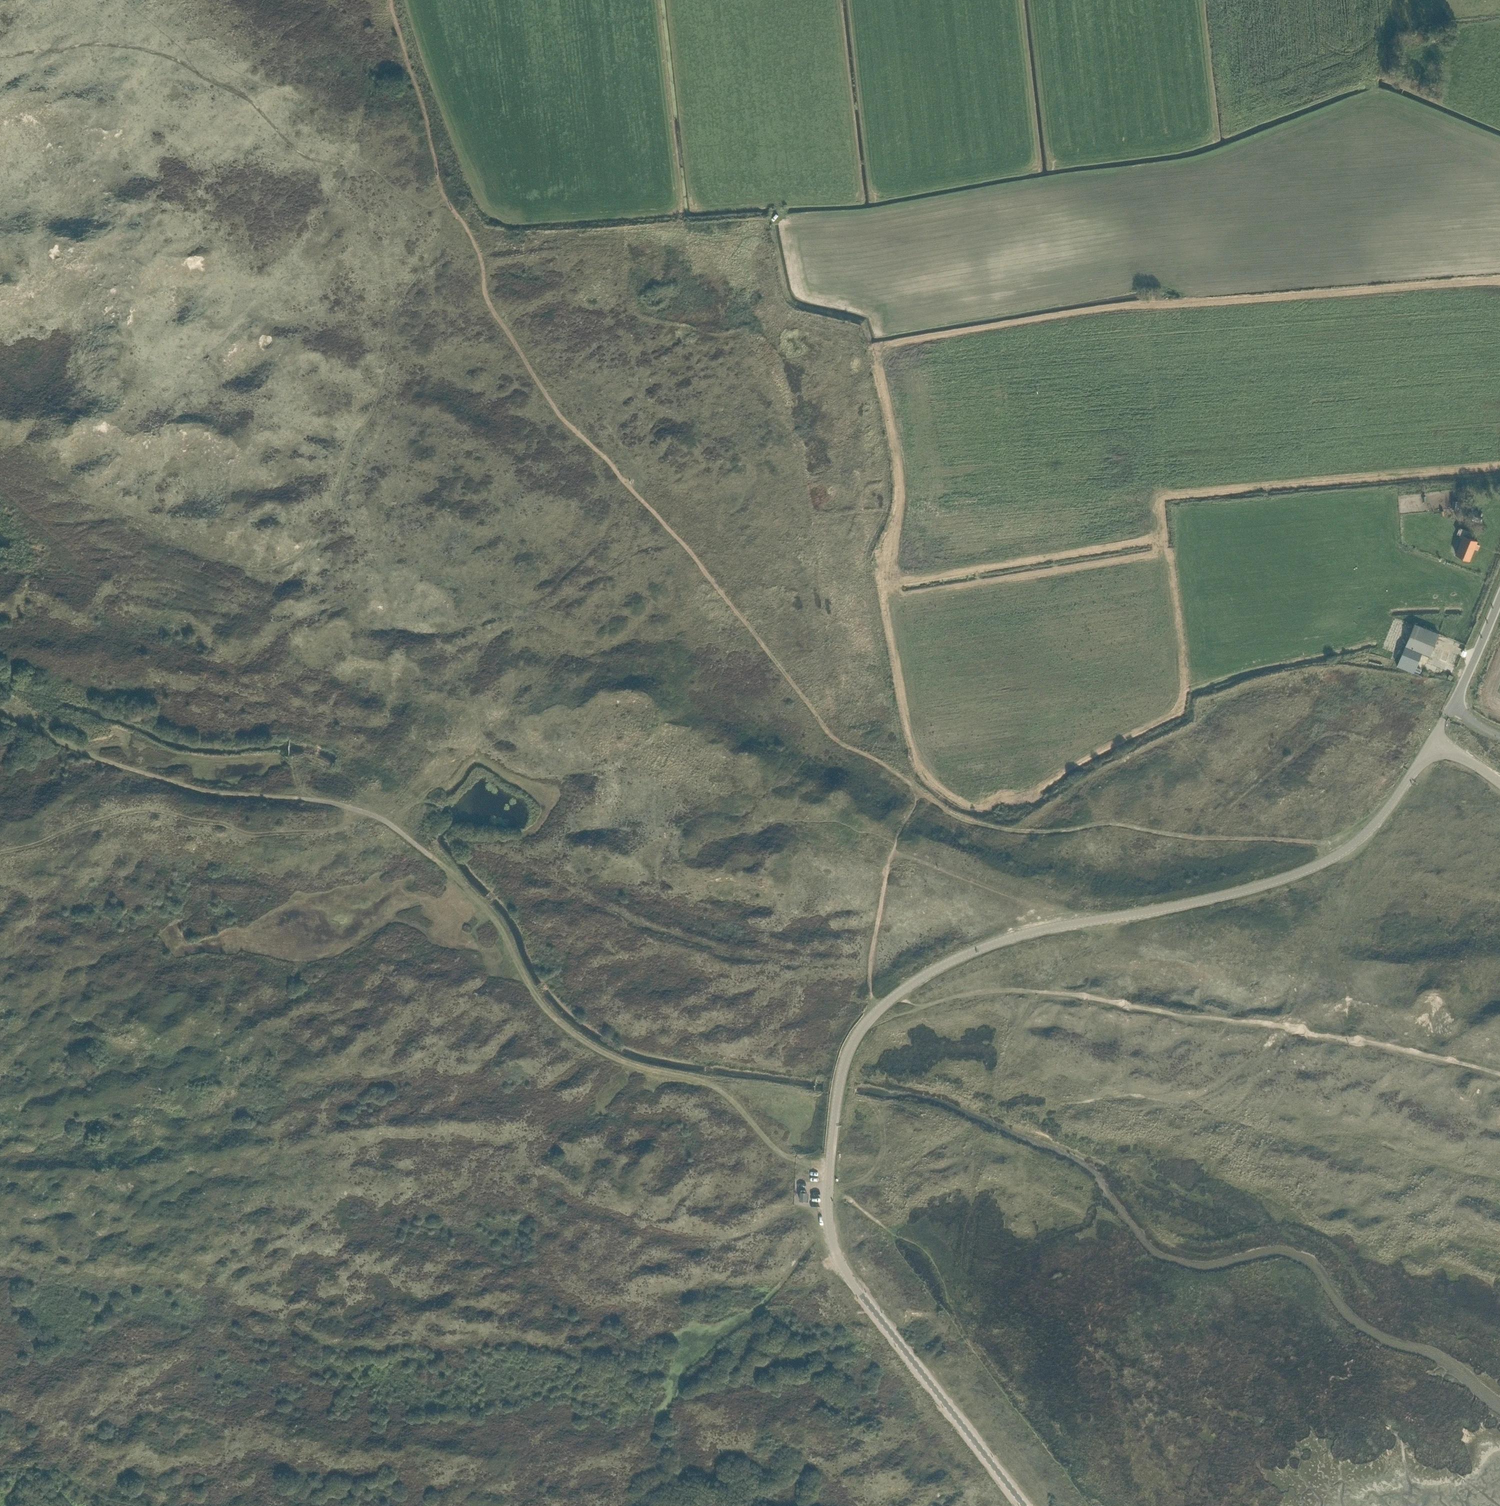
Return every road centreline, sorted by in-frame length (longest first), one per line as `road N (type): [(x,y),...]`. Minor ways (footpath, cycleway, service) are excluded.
road 1 (unclassified): [(1025,1505),(836,1254),(828,1188),(850,1048),(891,1000),(982,950),(1221,899),(1336,858),(1393,804),(1432,744)]
road 2 (track): [(0,711),(168,784),(327,802),(382,818),(505,930),(538,999),(572,1034),(620,1061),(709,1084),(781,1154),(822,1162)]
road 3 (unclassified): [(1432,744),(1499,599)]

